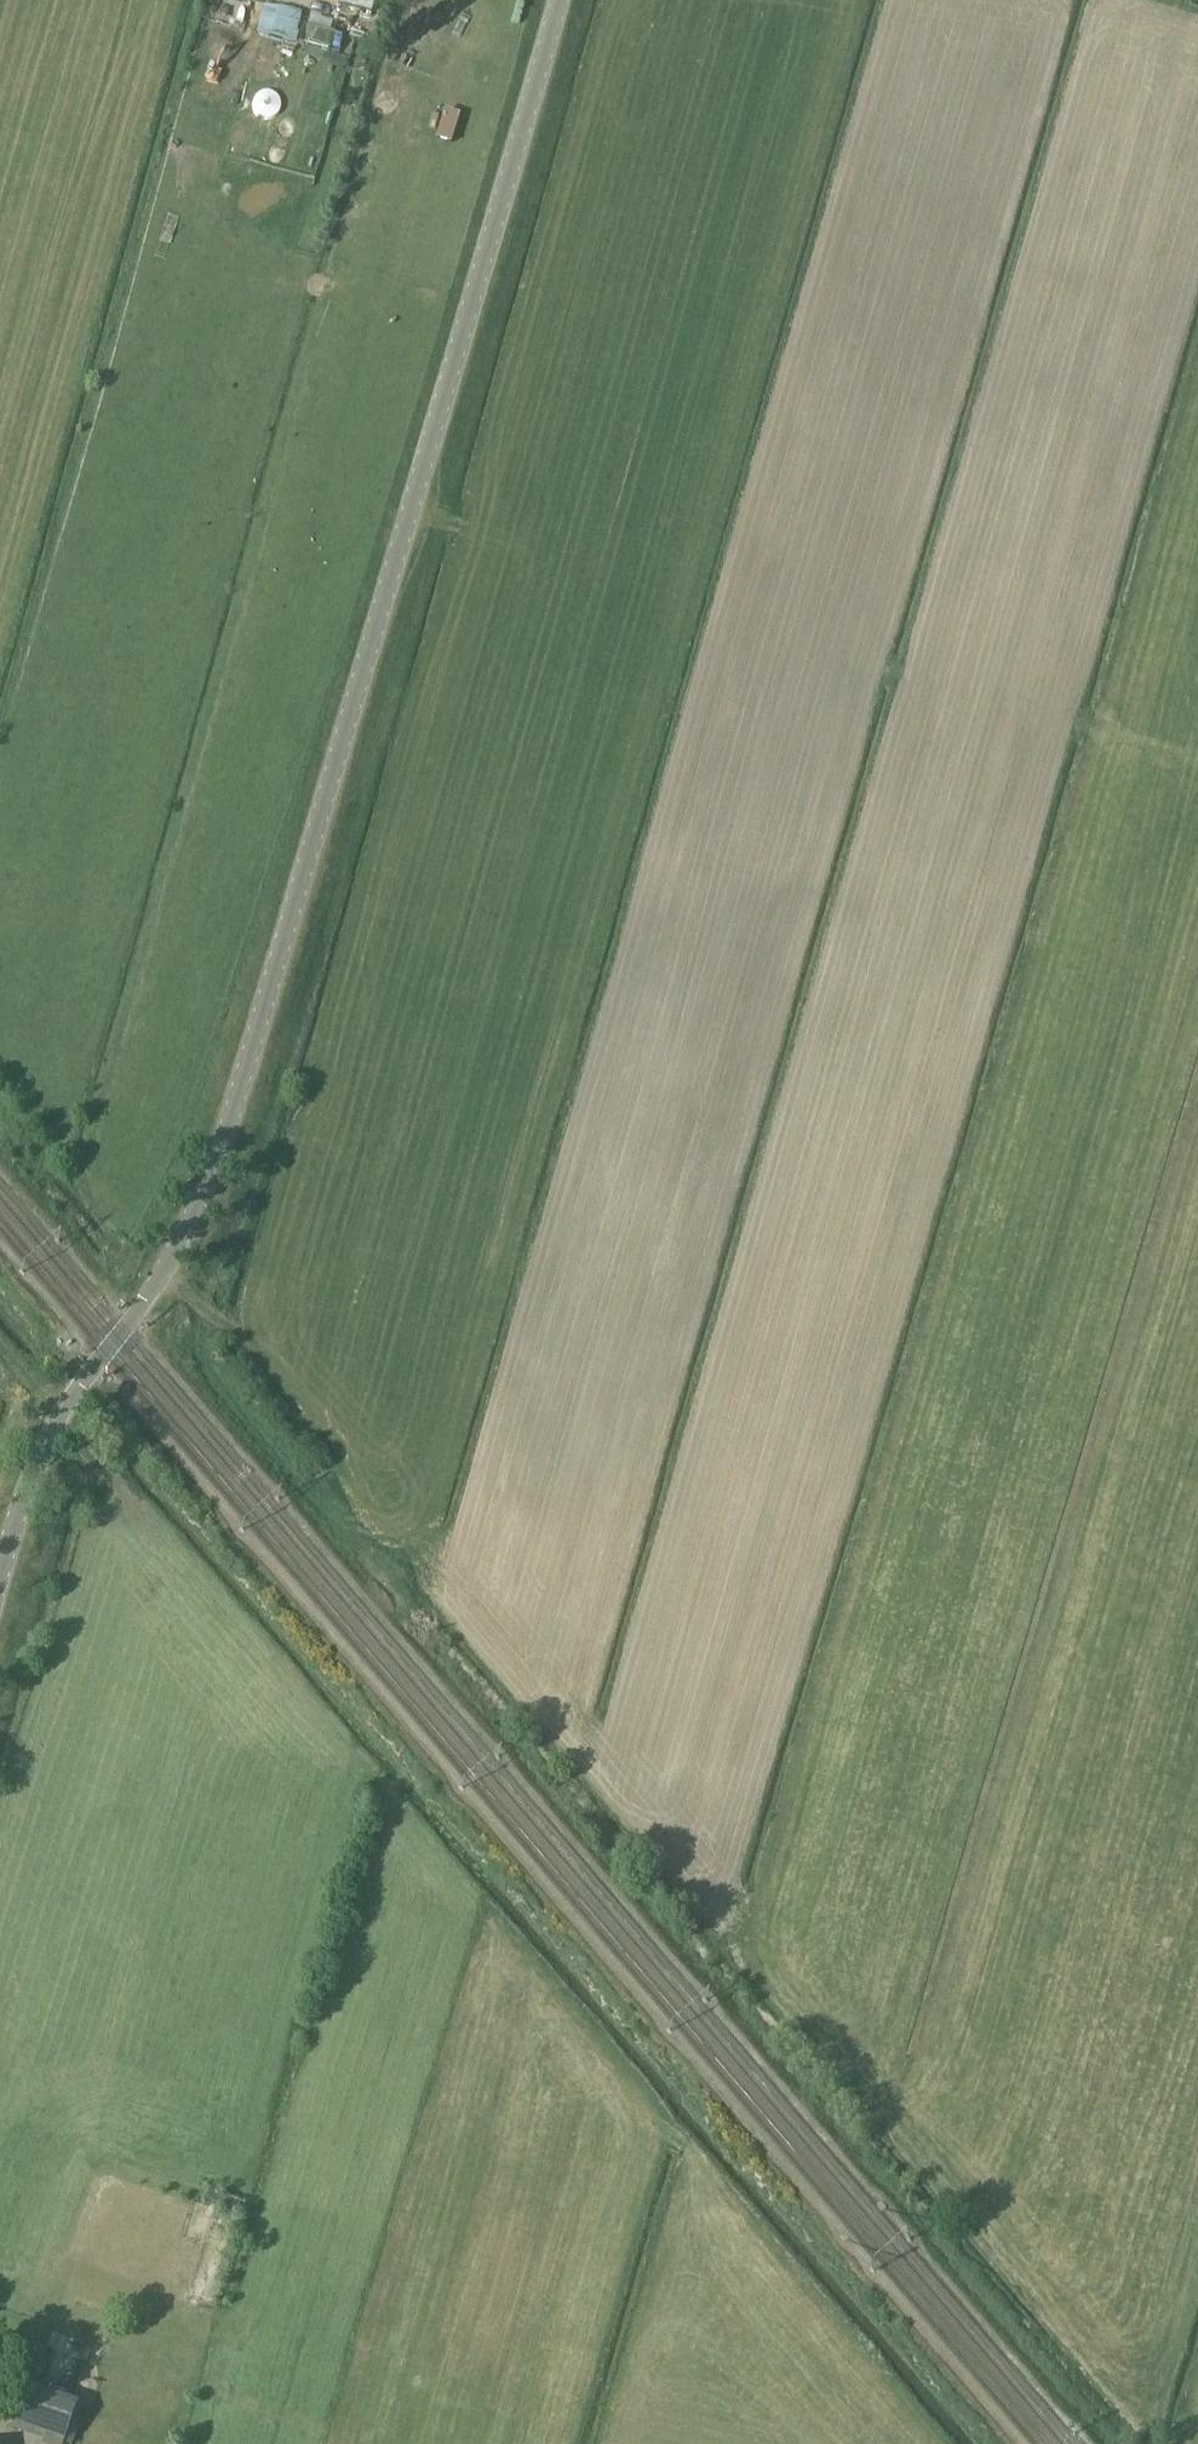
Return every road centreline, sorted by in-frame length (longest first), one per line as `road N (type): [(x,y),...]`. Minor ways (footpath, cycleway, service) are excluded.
road 1 (unclassified): [(0,1561),(53,1420),(150,1296),(185,1234),(558,0)]
road 2 (track): [(917,686),(1197,763)]

